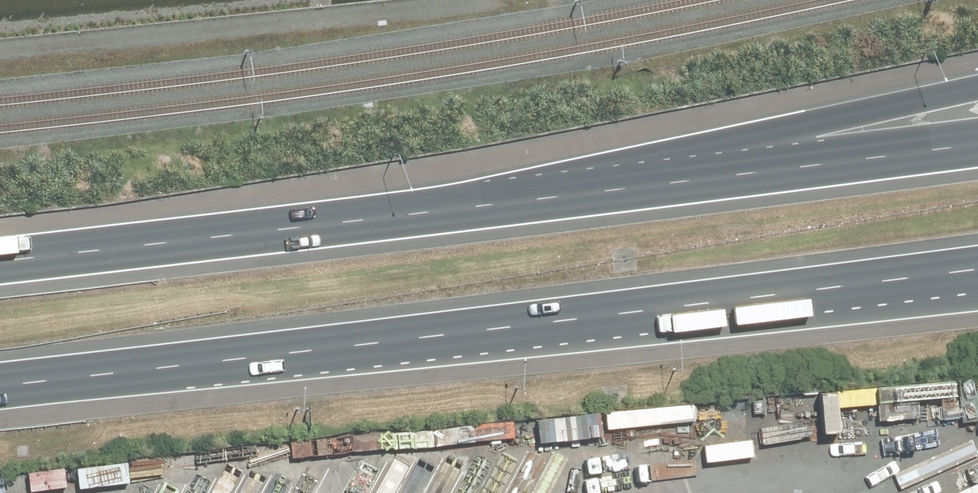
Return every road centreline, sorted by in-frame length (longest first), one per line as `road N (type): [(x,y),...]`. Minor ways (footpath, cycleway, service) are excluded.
road 1 (motorway): [(977,271),(0,386)]
road 2 (motorway): [(485,205),(977,91)]
road 3 (motorway): [(485,205),(977,142)]
road 4 (motorway): [(0,261),(485,205)]

